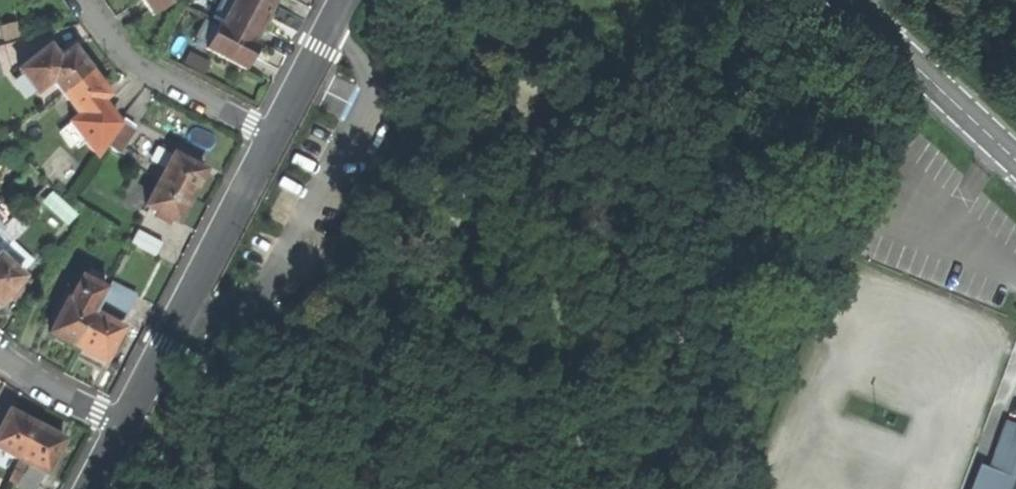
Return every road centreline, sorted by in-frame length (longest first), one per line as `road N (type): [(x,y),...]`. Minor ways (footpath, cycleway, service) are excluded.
road 1 (track): [(527,115),(491,143),(458,192),(360,402),(336,488)]
road 2 (track): [(527,115),(583,488)]
road 3 (unclassified): [(269,136),(119,428)]
road 4 (residential): [(269,136),(126,57),(82,0)]
road 5 (tertiary): [(1015,159),(891,43)]
road 6 (unclassified): [(344,0),(269,136)]
road 7 (track): [(360,402),(333,359),(253,294)]
road 8 (residential): [(119,428),(0,357)]

